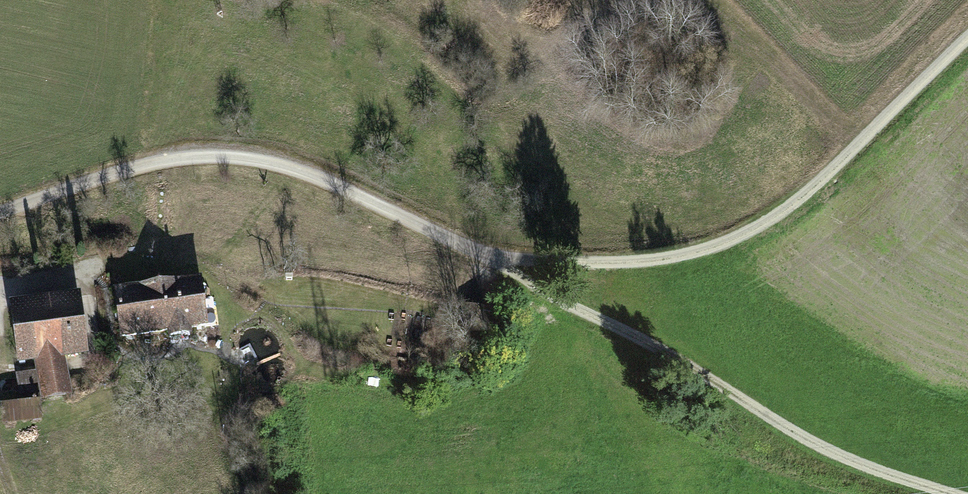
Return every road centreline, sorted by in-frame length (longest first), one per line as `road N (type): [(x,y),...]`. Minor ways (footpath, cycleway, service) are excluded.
road 1 (track): [(0,214),(183,158),(258,163),(320,181),(458,245),(546,260),(636,263),(703,250),(760,227),(811,190),(967,36)]
road 2 (track): [(944,493),(852,466),(458,245)]

